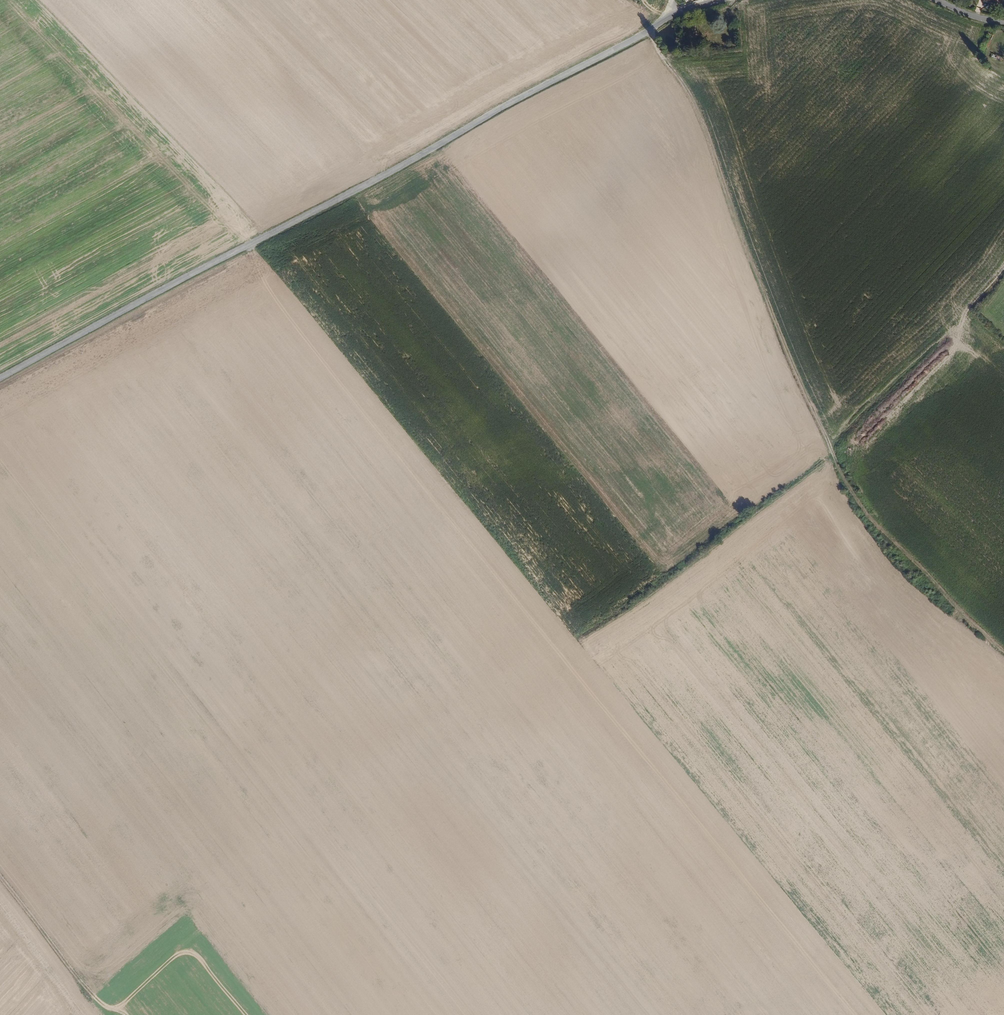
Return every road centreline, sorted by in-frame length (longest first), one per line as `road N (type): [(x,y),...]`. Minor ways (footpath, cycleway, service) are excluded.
road 1 (unclassified): [(0,378),(667,19)]
road 2 (track): [(1003,653),(872,520),(847,483),(785,349),(697,108),(649,31)]
road 3 (track): [(0,877),(95,997),(122,1007)]

